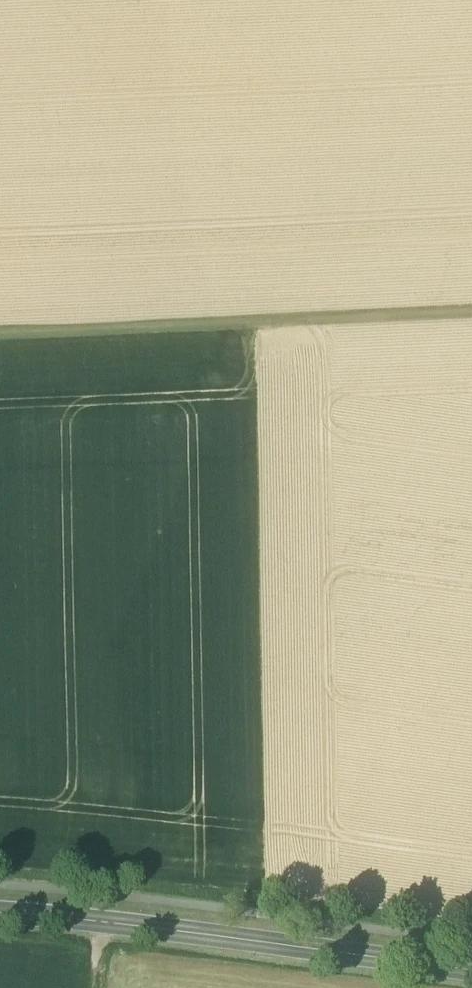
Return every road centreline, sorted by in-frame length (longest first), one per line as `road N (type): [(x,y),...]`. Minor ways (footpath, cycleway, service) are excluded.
road 1 (tertiary): [(0,912),(471,969)]

